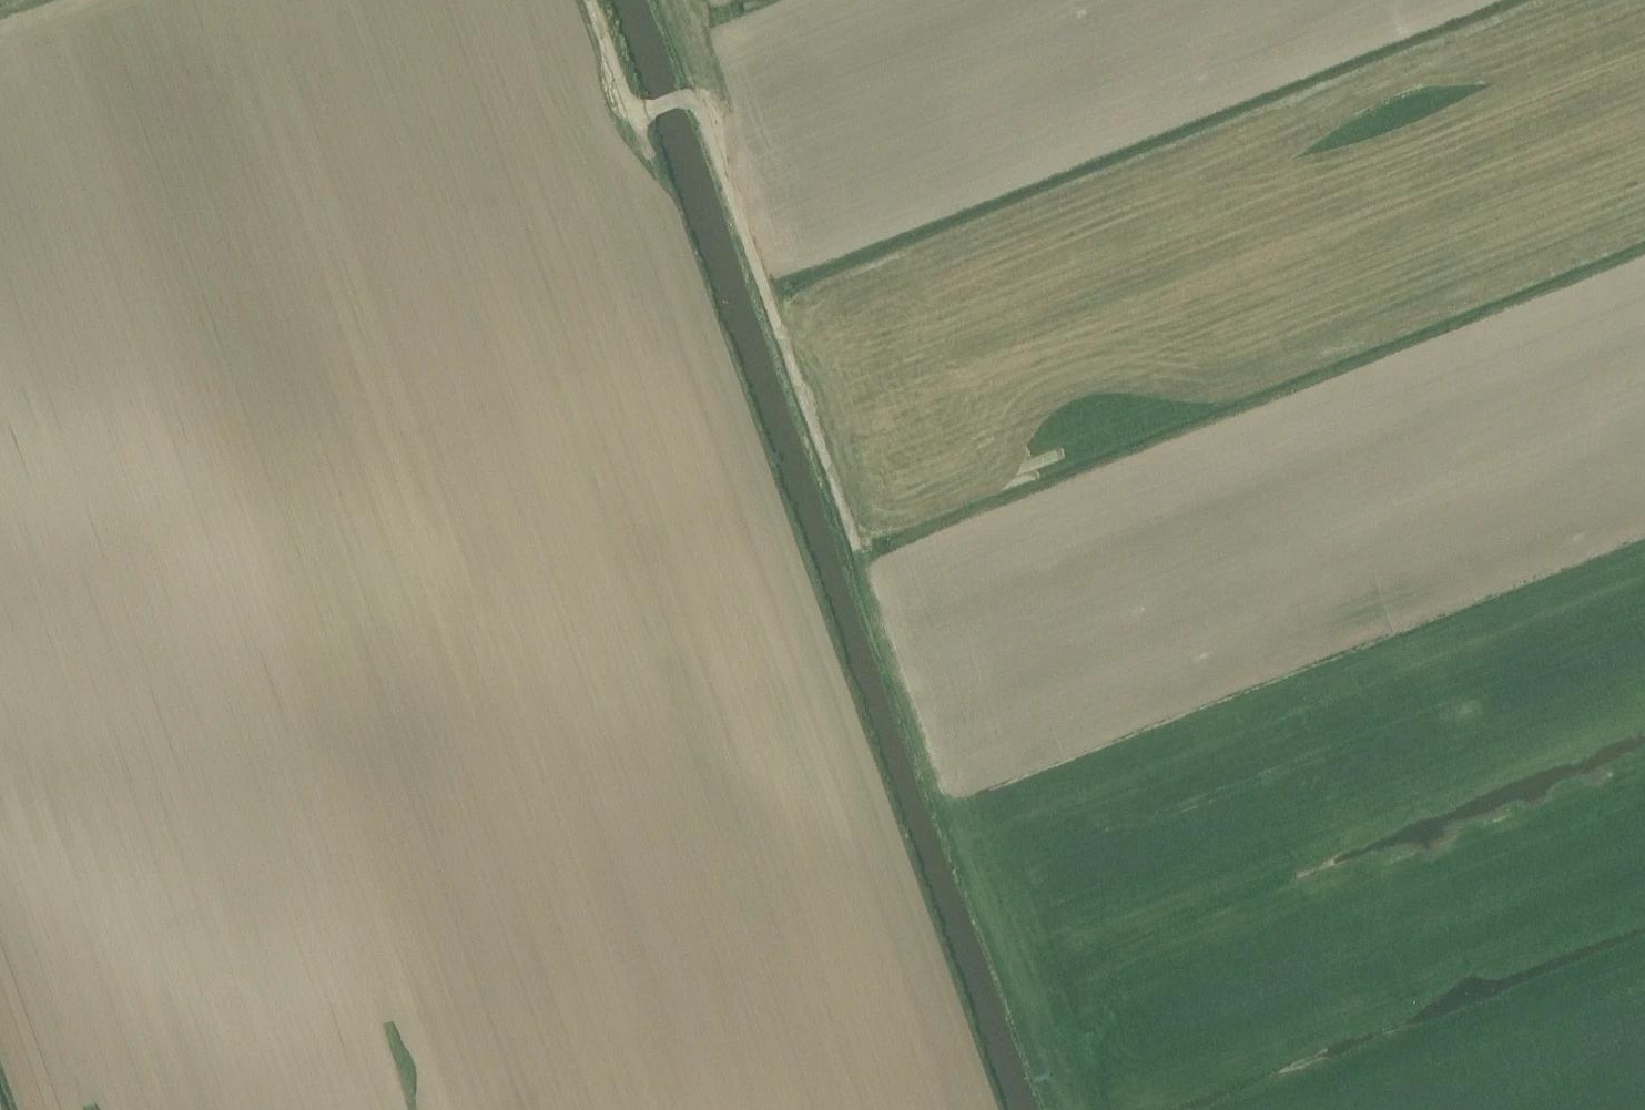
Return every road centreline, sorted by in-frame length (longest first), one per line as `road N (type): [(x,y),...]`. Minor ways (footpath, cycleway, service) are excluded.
road 1 (track): [(864,559),(699,105),(633,109),(591,0)]

